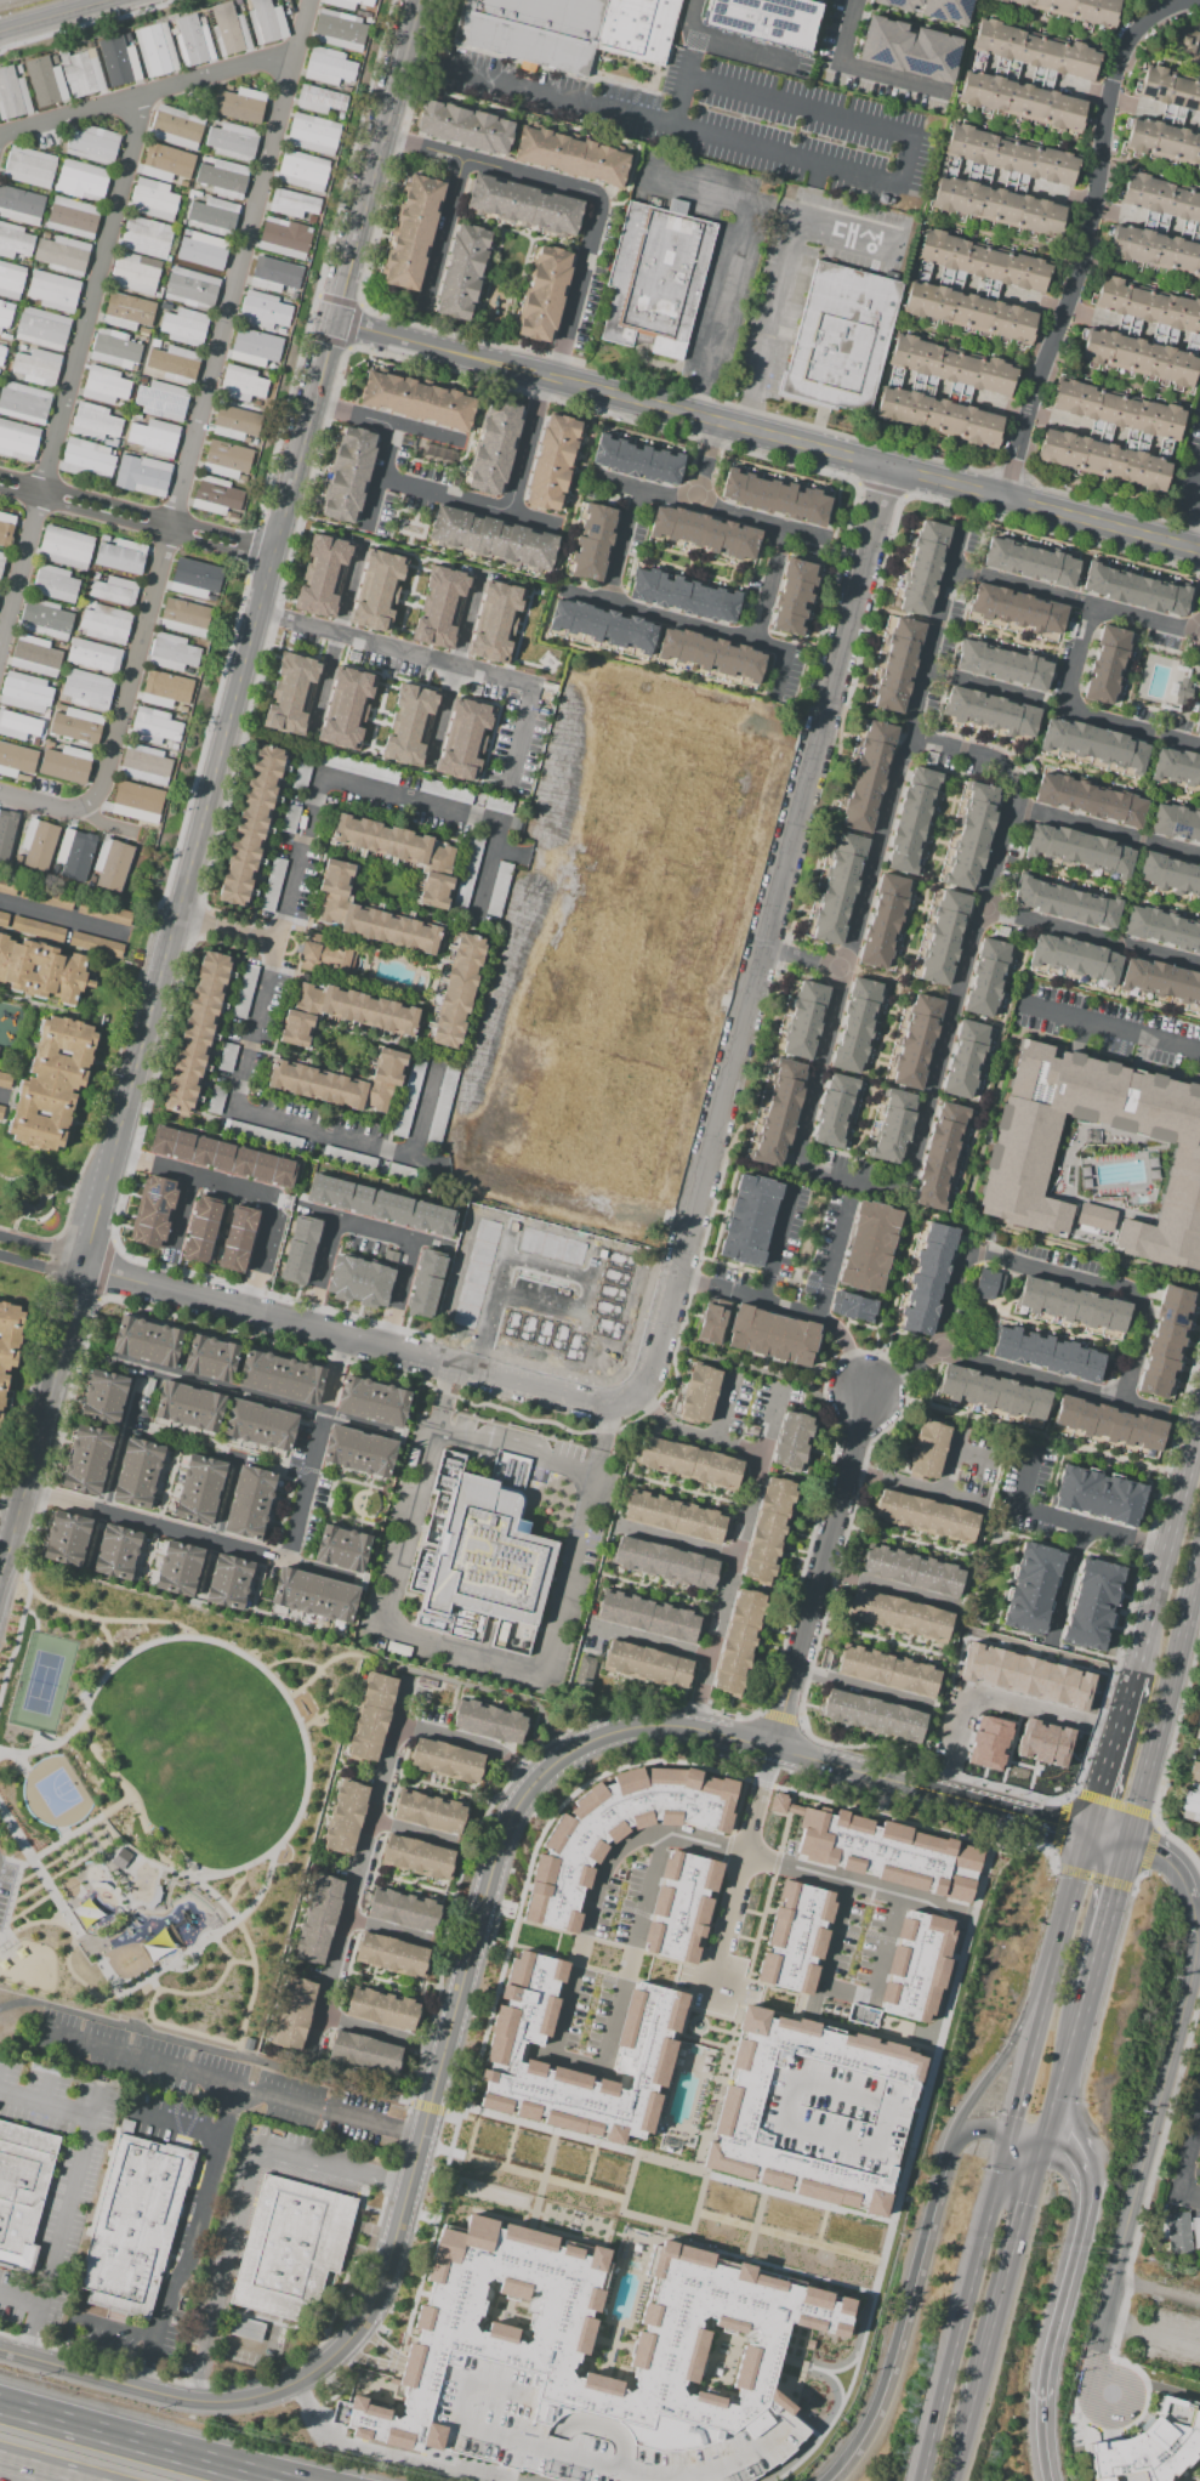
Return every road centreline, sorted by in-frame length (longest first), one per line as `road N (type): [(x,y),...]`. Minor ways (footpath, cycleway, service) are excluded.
road 1 (tertiary): [(0,1590),(334,320)]
road 2 (residential): [(643,1403),(897,470)]
road 3 (tertiary): [(428,2113),(510,1826),(538,1784),(586,1744),(629,1731),(717,1732),(1002,1807)]
road 4 (tertiary): [(0,2350),(205,2402),(272,2392),(307,2374),(365,2326),(428,2113)]
road 5 (tertiary): [(334,320),(897,470)]
road 6 (residential): [(85,1267),(610,1410),(643,1403)]
road 7 (secondary): [(1067,1921),(925,2480)]
road 8 (residential): [(558,380),(604,211),(598,195),(381,141)]
road 9 (residential): [(1195,1925),(1196,1951),(1115,2283)]
road 10 (motorway): [(1046,2480),(1041,2394),(1090,2186),(1086,2167),(1046,2142)]
road 11 (residential): [(773,1745),(868,1395)]
road 12 (motorway): [(950,2145),(885,2394),(828,2480)]
road 13 (tertiary): [(897,470),(1199,549)]
road 14 (secondary): [(1127,1841),(1199,1551)]
road 15 (secondary): [(1199,1414),(1128,1697)]
road 16 (motorway): [(281,2480),(0,2404)]
road 17 (residential): [(305,1328),(335,1226),(370,1230),(409,1247),(383,1350)]
road 18 (secondary): [(978,2396),(1046,2142)]
road 19 (motorway): [(1067,1921),(1017,2033),(950,2145)]
road 20 (tertiary): [(334,320),(381,141)]
road 21 (secondary): [(1080,2012),(1127,1841)]
road 22 (residential): [(114,1156),(277,1202)]
road 23 (tertiary): [(381,141),(419,0)]
road 24 (secondary): [(1128,1697),(1092,1829)]
road 25 (secondary): [(1046,2142),(1080,2012)]
road 26 (tertiary): [(0,35),(124,0)]

